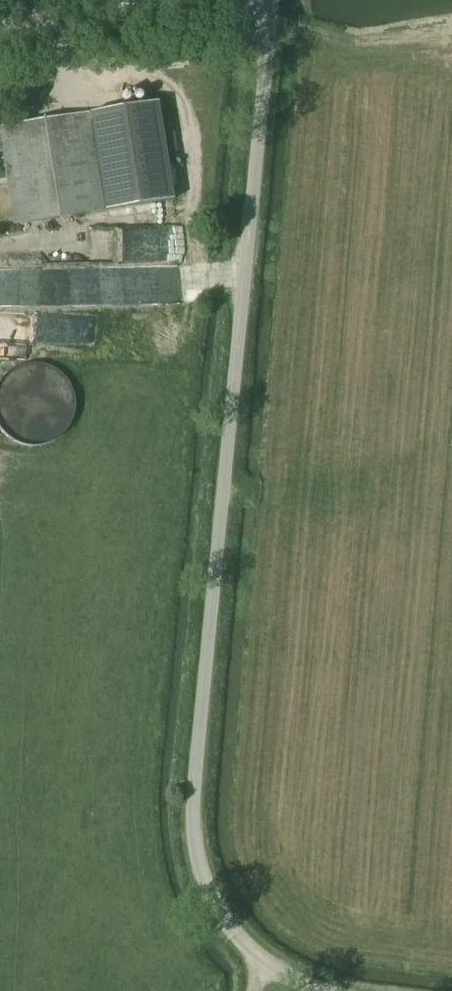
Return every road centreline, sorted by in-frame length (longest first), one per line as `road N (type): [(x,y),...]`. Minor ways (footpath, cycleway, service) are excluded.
road 1 (unclassified): [(194,790),(270,0)]
road 2 (unclassified): [(194,790),(203,874),(221,915),(278,969),(324,990)]
road 3 (unclassified): [(0,25),(168,0)]

